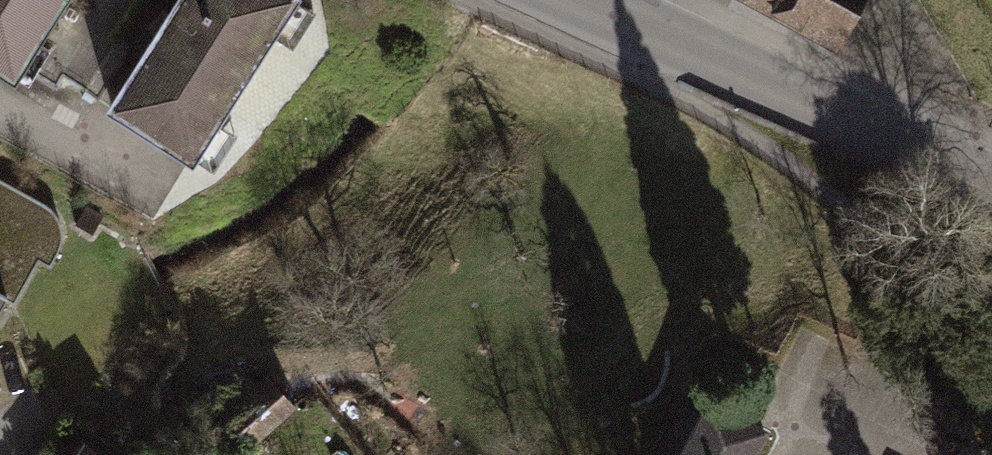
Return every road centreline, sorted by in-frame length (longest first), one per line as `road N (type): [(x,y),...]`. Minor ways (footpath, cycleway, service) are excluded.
road 1 (residential): [(574,0),(991,183)]
road 2 (track): [(886,232),(787,386),(800,439)]

